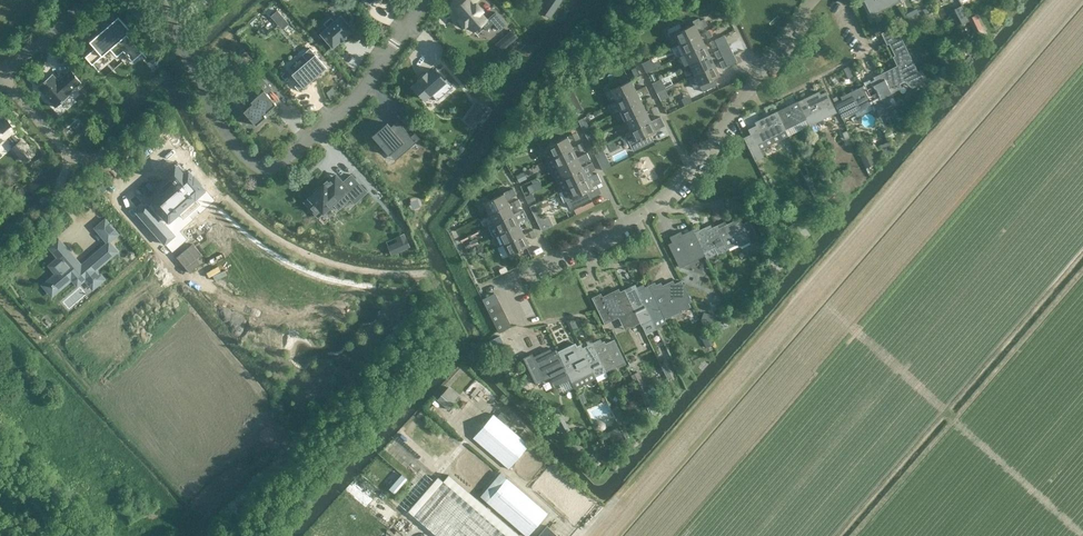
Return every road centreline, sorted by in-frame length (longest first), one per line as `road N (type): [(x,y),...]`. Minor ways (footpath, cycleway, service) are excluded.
road 1 (residential): [(159,0),(230,137),(266,168),(363,88),(422,0)]
road 2 (residential): [(504,285),(658,209),(813,0)]

